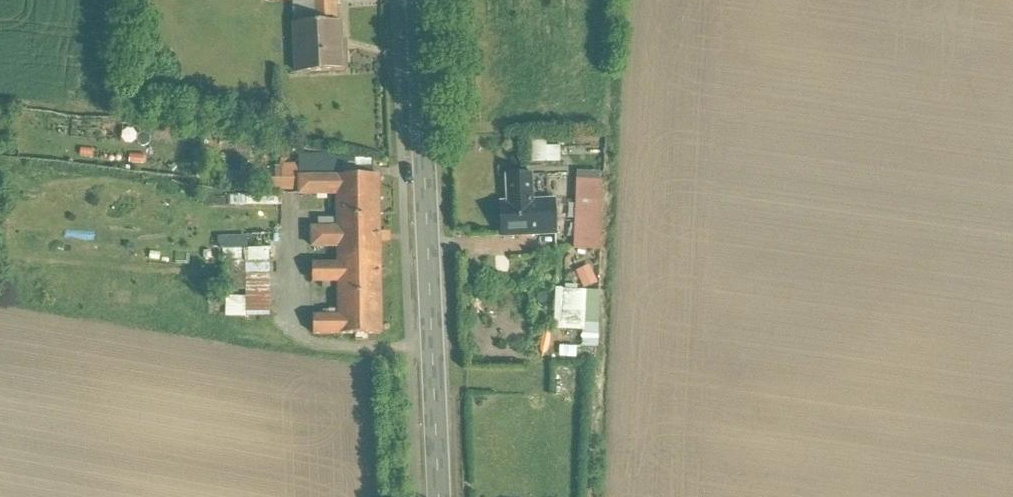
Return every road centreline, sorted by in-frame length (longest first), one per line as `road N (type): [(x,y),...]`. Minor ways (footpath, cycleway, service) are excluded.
road 1 (tertiary): [(441,496),(418,0)]

